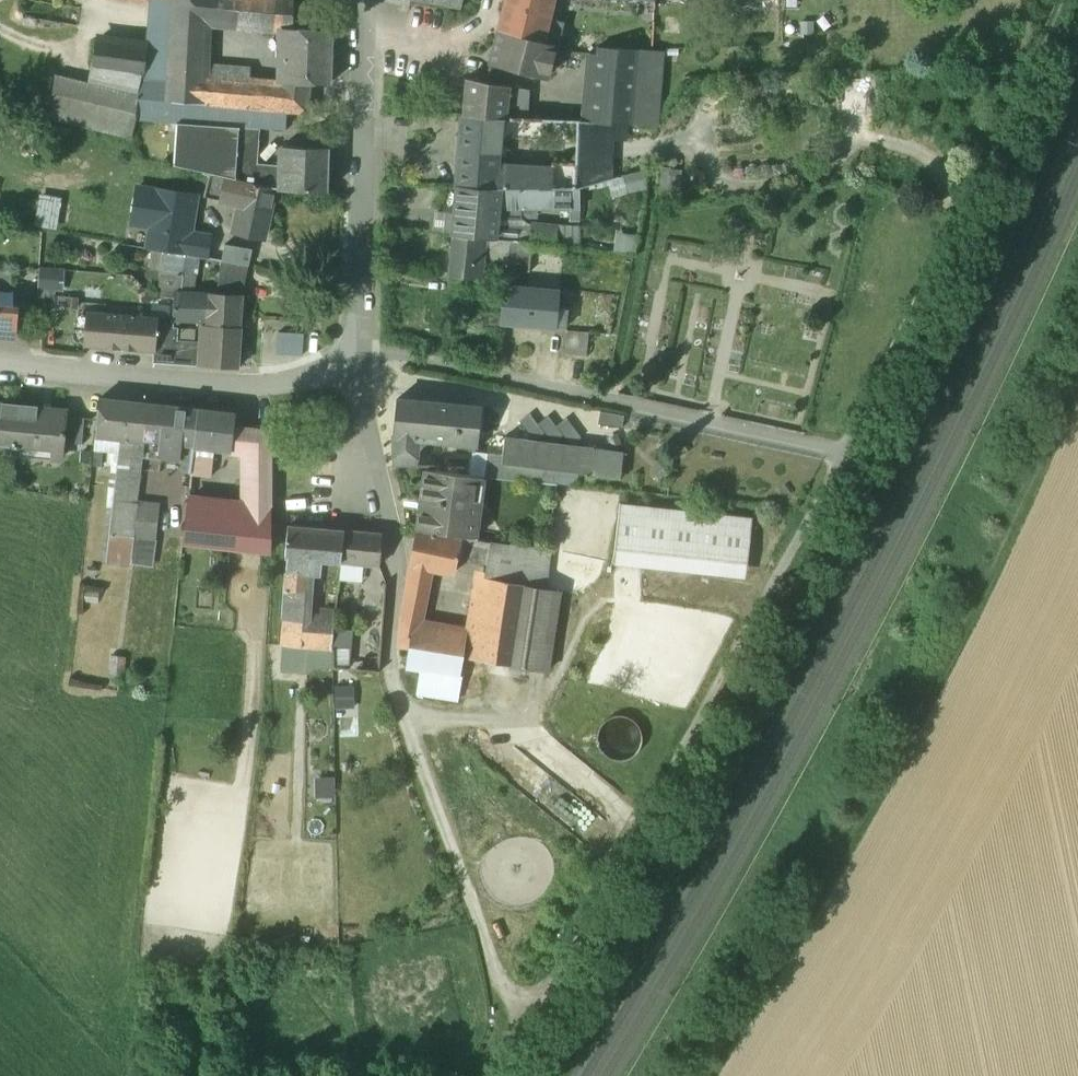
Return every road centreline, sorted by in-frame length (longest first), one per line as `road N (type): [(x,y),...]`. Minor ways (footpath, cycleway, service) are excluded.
road 1 (track): [(514,1029),(878,394),(1062,0)]
road 2 (track): [(705,1075),(851,840),(1034,488),(1077,387)]
road 3 (residential): [(365,365),(285,384),(140,383),(0,367)]
road 4 (residential): [(360,0),(365,365)]
road 5 (track): [(403,723),(514,1029)]
road 6 (residential): [(365,365),(365,483),(377,504)]

